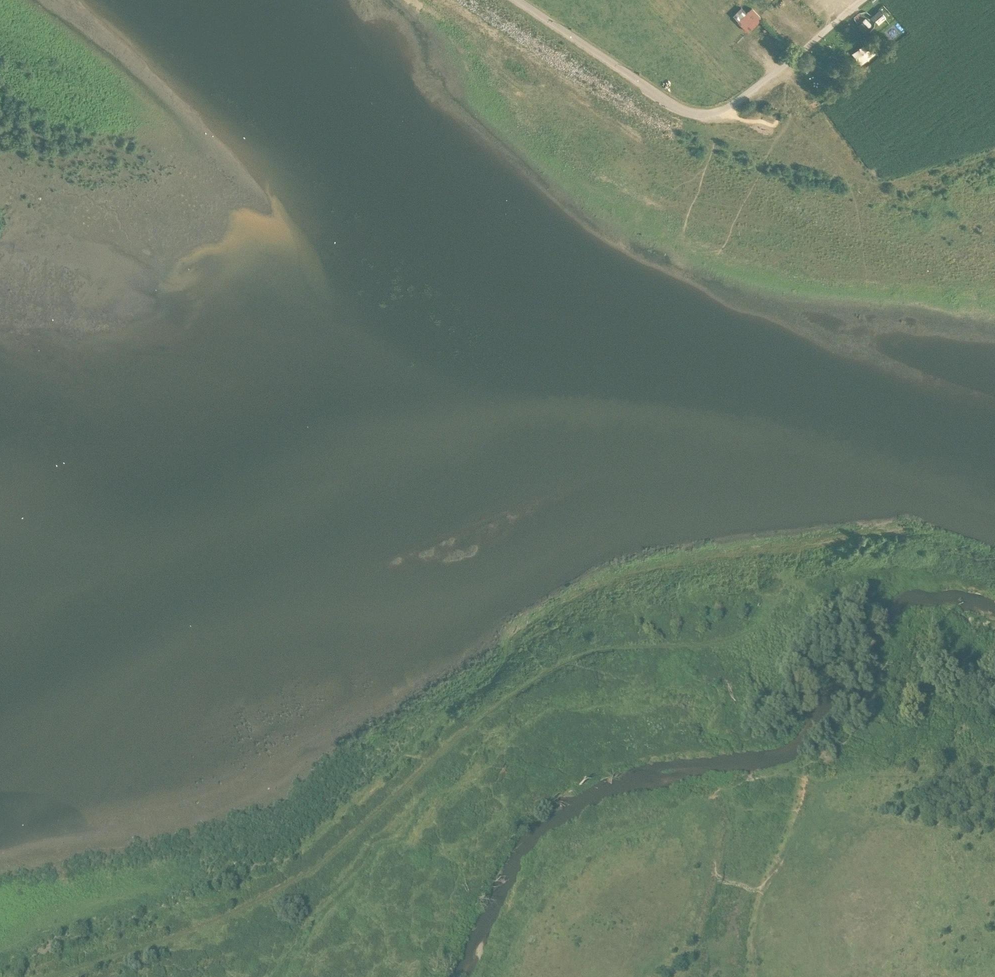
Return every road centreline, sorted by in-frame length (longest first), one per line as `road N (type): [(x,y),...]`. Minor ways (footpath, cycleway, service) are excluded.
road 1 (unclassified): [(858,0),(726,105),(696,112),(677,107),(520,0)]

